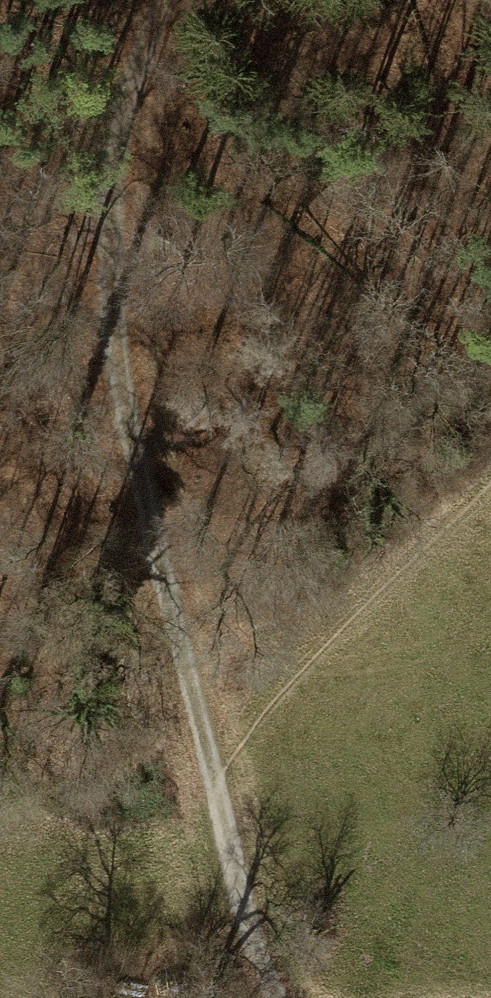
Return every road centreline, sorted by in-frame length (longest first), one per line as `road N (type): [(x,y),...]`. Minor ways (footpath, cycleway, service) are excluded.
road 1 (track): [(155,0),(122,109),(116,287),(180,600),(180,641)]
road 2 (track): [(180,641),(490,410)]
road 3 (track): [(275,997),(180,641)]

